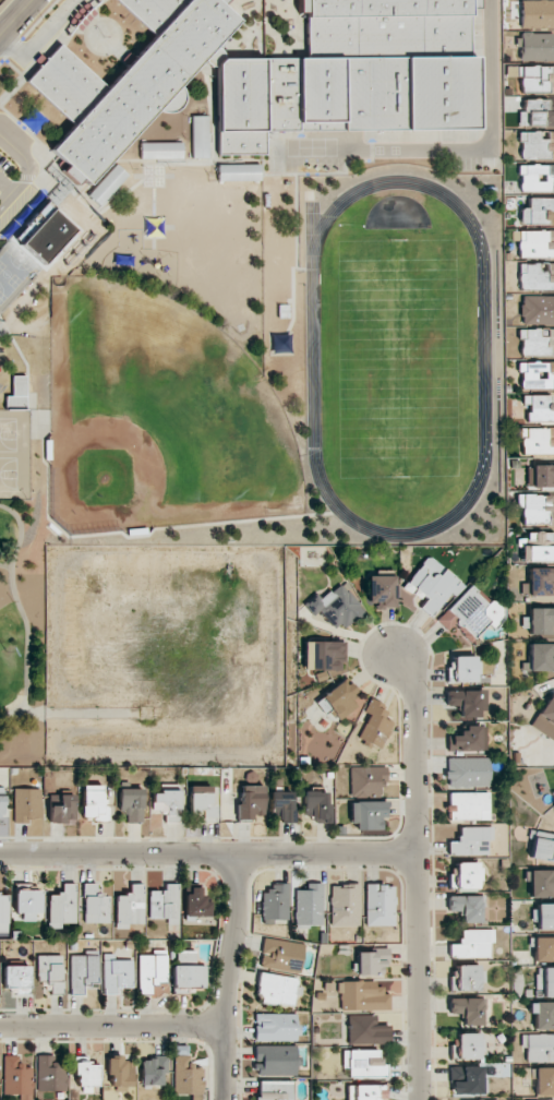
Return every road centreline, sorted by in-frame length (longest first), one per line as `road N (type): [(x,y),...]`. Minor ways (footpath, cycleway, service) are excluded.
road 1 (residential): [(417,1099),(414,686),(408,666),(388,651)]
road 2 (residential): [(0,856),(413,854)]
road 3 (residential): [(223,1099),(240,857)]
road 4 (residential): [(0,1025),(222,1028)]

